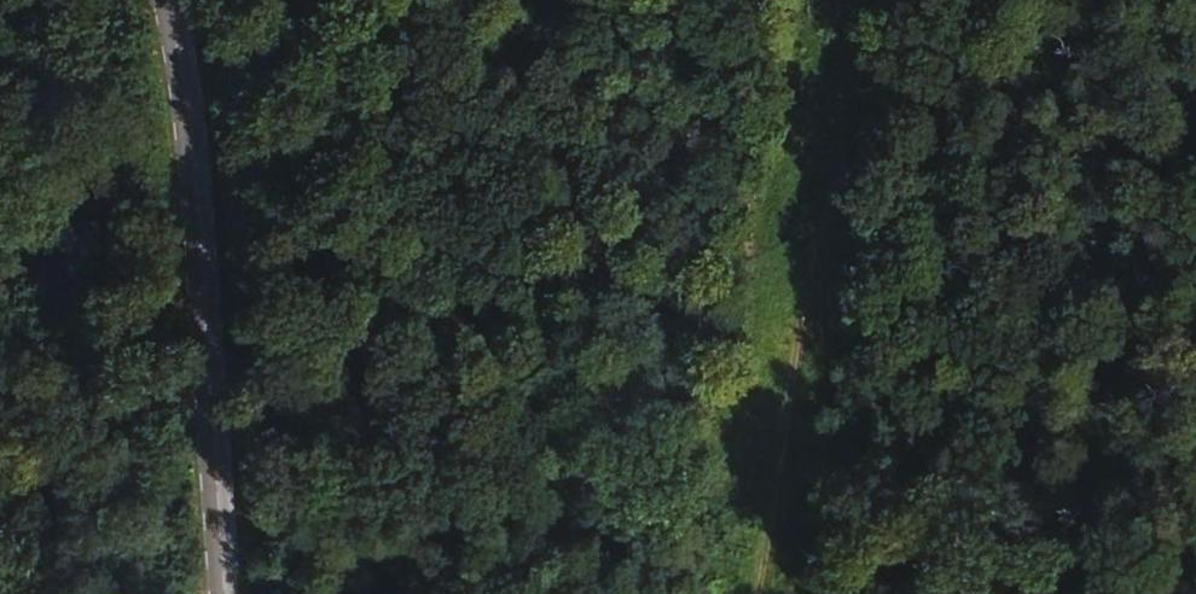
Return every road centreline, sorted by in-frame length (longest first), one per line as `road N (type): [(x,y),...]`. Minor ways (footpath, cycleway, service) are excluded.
road 1 (track): [(293,0),(783,498)]
road 2 (tertiary): [(142,0),(189,220),(219,593)]
road 3 (track): [(770,593),(855,0)]

